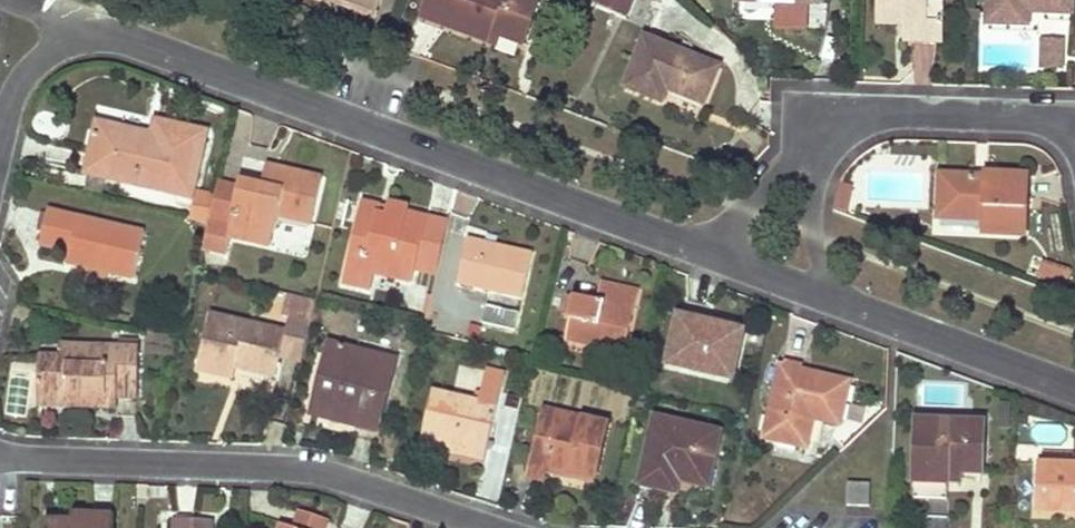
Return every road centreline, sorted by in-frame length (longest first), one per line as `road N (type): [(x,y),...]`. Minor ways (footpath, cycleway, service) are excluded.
road 1 (residential): [(710,252),(132,40),(70,43)]
road 2 (residential): [(0,458),(311,470),(491,527)]
road 3 (residential): [(1074,389),(845,302)]
road 4 (residential): [(843,124),(886,110),(1060,116)]
road 5 (residential): [(845,302),(812,234),(822,160),(843,124)]
road 6 (residential): [(843,124),(799,150),(710,252)]
road 7 (residential): [(845,302),(710,252)]
road 8 (residential): [(70,43),(20,82),(0,147)]

